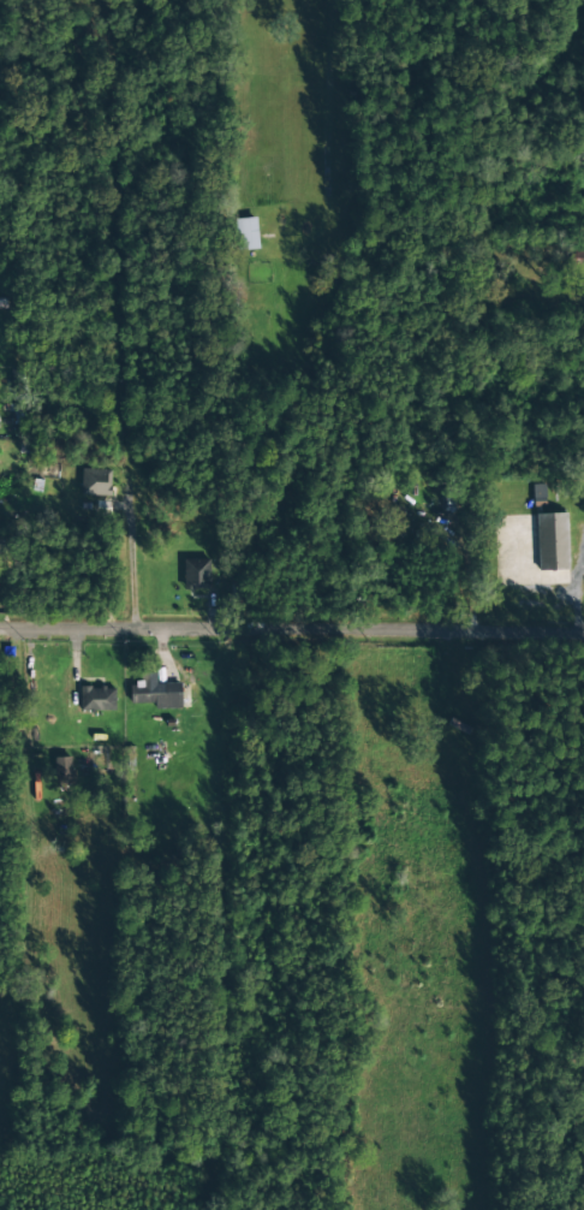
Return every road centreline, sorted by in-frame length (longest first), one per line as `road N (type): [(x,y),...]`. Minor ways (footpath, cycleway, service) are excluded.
road 1 (residential): [(549,634),(0,628)]

